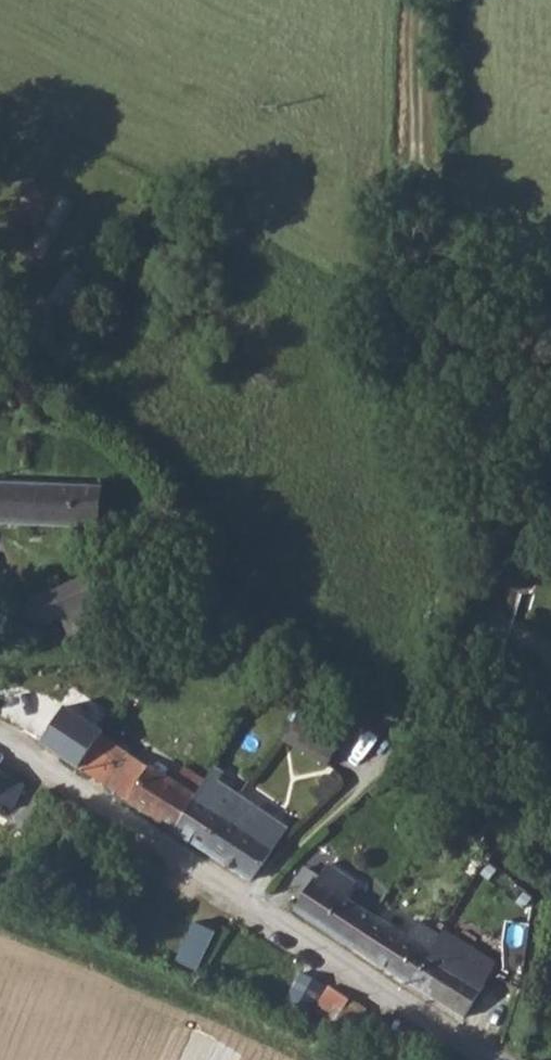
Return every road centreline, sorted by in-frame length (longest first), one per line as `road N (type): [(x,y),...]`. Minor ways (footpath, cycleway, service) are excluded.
road 1 (track): [(419,0),(411,114),(428,254),(473,405),(486,496),(488,612),(467,672),(432,726),(319,817),(255,900)]
road 2 (unclassified): [(0,732),(489,1059)]

